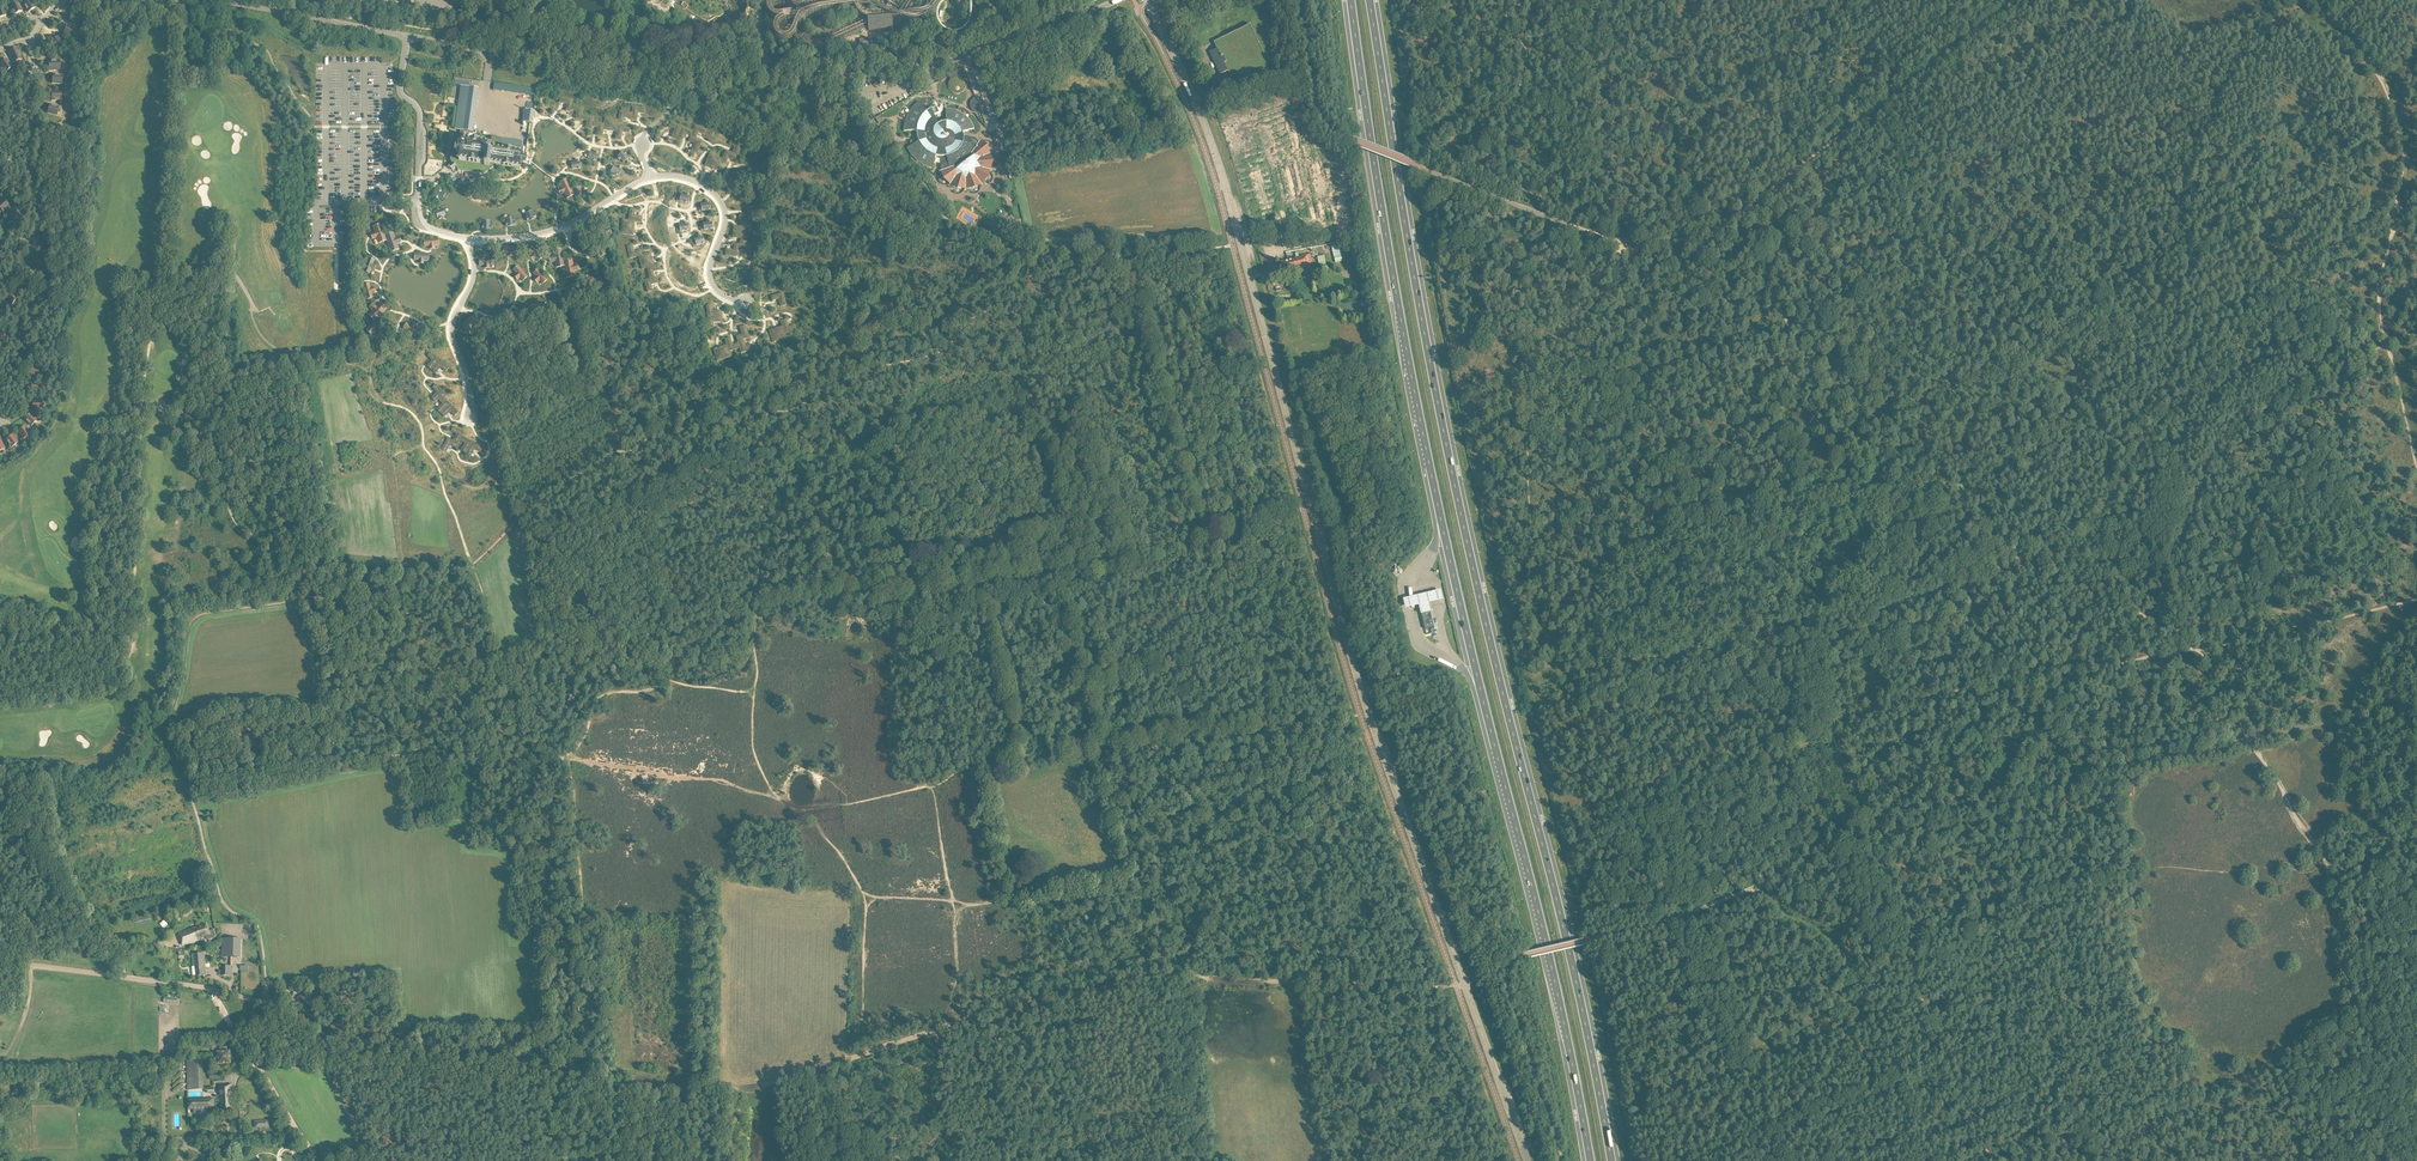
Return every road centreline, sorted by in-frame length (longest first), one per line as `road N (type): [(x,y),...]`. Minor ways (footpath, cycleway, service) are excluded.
road 1 (tertiary): [(1527,1160),(1359,684),(1225,183),(1147,0)]
road 2 (trunk): [(1611,1160),(1573,959),(1452,471),(1369,0)]
road 3 (unclassified): [(409,36),(648,76),(812,78),(938,63),(1118,0)]
road 4 (track): [(371,1069),(445,1061),(550,1063),(606,1077),(752,1089),(968,1020)]
road 5 (trunk): [(1351,0),(1439,509)]
road 6 (track): [(1456,984),(1151,976),(968,1020)]
road 7 (trunk): [(1484,706),(1552,965),(1590,1160)]
road 8 (unclassified): [(240,996),(0,962)]
road 9 (track): [(2416,599),(2202,650)]
road 10 (residential): [(1,425),(25,404),(19,323),(54,275),(52,257),(34,244)]
road 11 (residential): [(649,176),(683,177),(717,197),(724,226),(709,279),(724,295),(746,301)]
road 12 (trunk): [(1439,509),(1484,706)]
road 13 (residential): [(34,244),(31,42)]
road 14 (residential): [(467,238),(558,228),(649,176)]
road 15 (unclassified): [(222,0),(409,36)]
road 16 (residential): [(467,238),(473,280),(452,336),(470,415)]
road 17 (track): [(371,1069),(308,1023),(240,996)]

